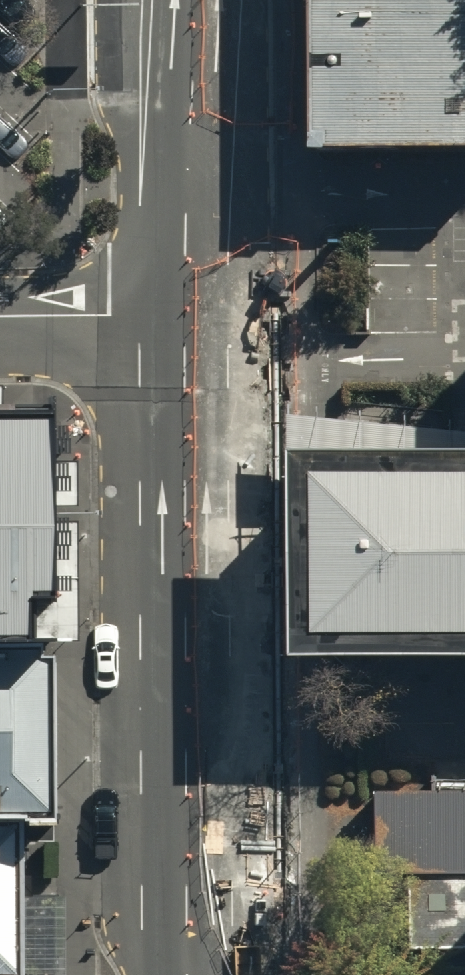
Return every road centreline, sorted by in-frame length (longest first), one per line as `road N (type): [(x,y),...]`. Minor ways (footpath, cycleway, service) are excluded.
road 1 (secondary): [(186,974),(181,313)]
road 2 (secondary): [(181,313),(180,0)]
road 3 (unclassified): [(0,317),(181,313)]

